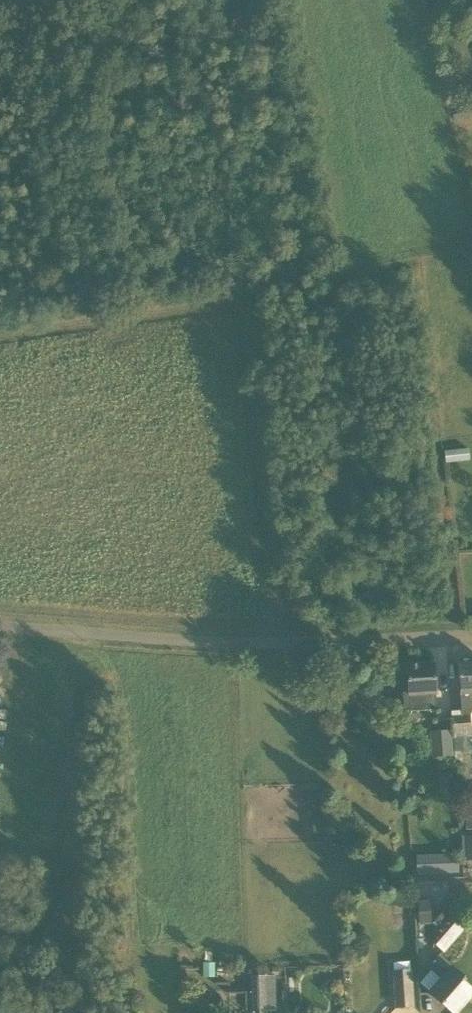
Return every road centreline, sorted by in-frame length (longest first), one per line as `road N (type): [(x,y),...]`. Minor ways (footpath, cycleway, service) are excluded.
road 1 (residential): [(0,627),(224,640),(471,633)]

